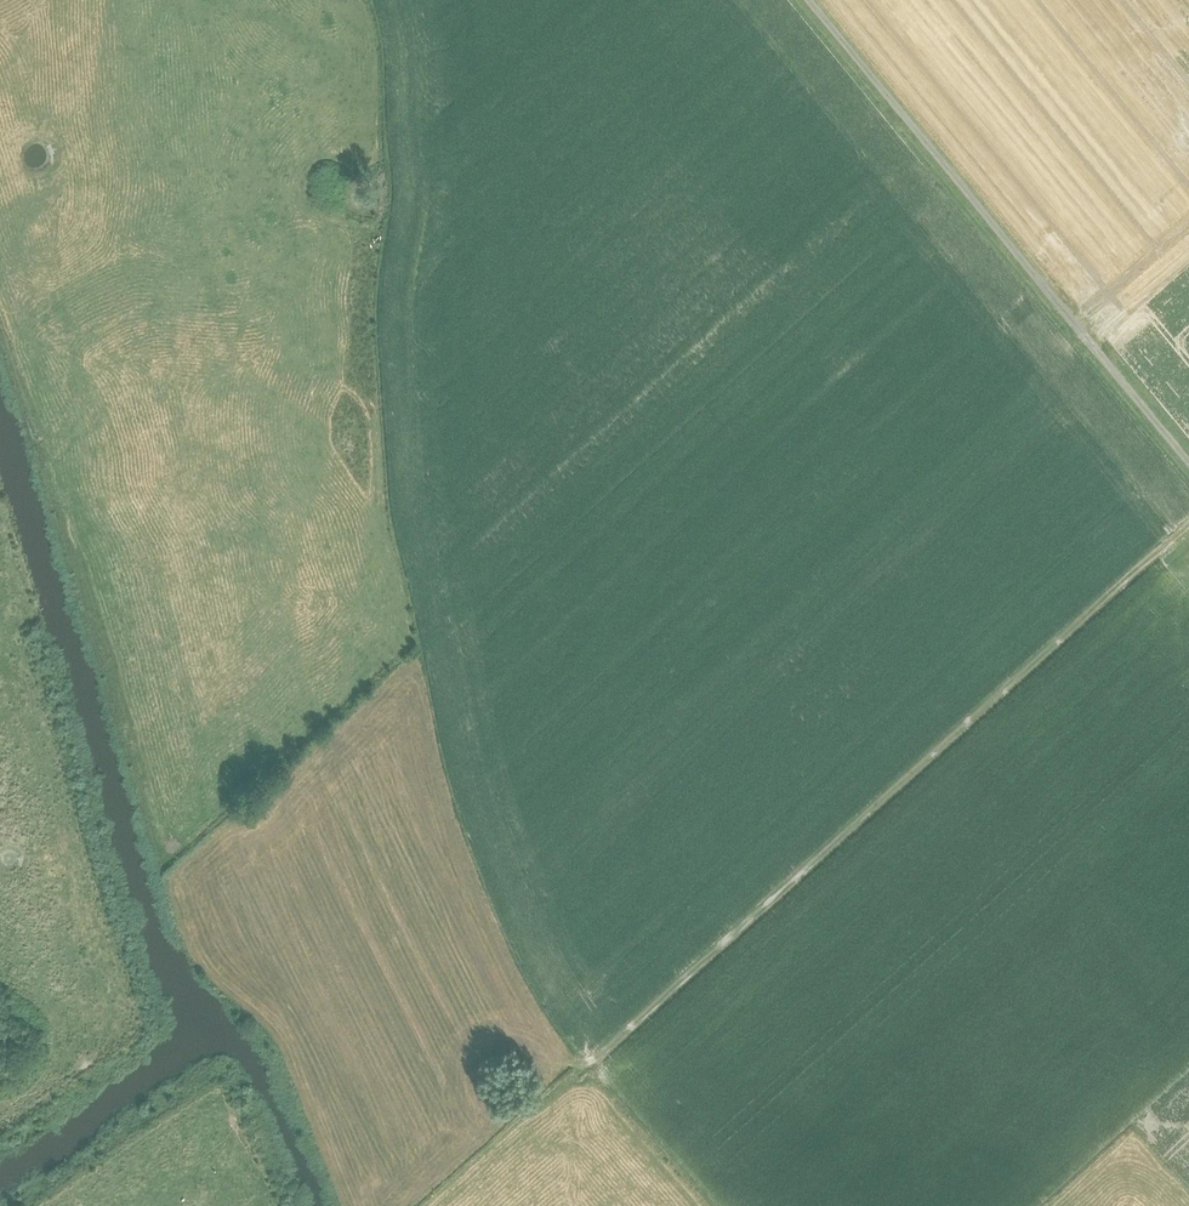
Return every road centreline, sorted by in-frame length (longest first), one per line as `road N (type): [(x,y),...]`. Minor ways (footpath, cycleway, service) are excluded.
road 1 (track): [(1188,462),(810,0)]

